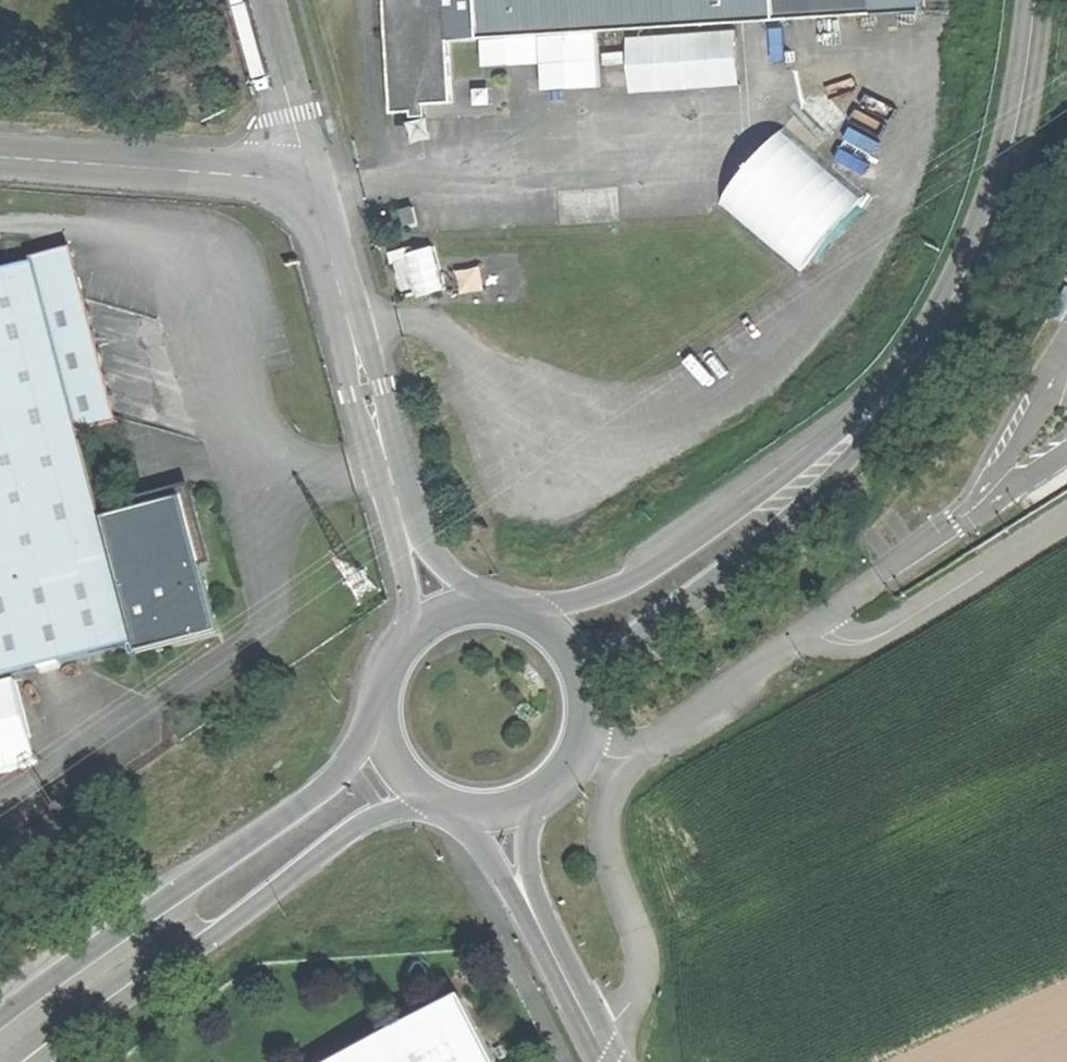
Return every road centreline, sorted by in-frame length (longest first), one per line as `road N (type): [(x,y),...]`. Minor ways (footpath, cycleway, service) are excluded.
road 1 (tertiary): [(383,715),(353,761),(317,795),(0,1018)]
road 2 (tertiary): [(39,1061),(368,821),(403,807),(445,803)]
road 3 (tertiary): [(587,684),(636,636),(776,530),(863,443),(914,369)]
road 4 (tertiary): [(914,369),(674,556),(614,590),(537,616)]
road 5 (tertiary): [(1031,0),(1021,105),(975,261),(914,369)]
road 6 (unclassified): [(391,485),(310,182)]
road 7 (unclassified): [(310,182),(0,158)]
road 8 (unclassified): [(310,182),(263,0)]
road 9 (residential): [(611,1061),(538,919)]
road 10 (unclassified): [(479,605),(413,530),(391,485)]
road 11 (unclassified): [(391,485),(415,633)]
road 12 (residential): [(454,806),(538,919)]
road 13 (tertiary): [(539,796),(572,767),(585,739),(587,684)]
road 14 (residential): [(538,919),(522,843),(539,796)]

